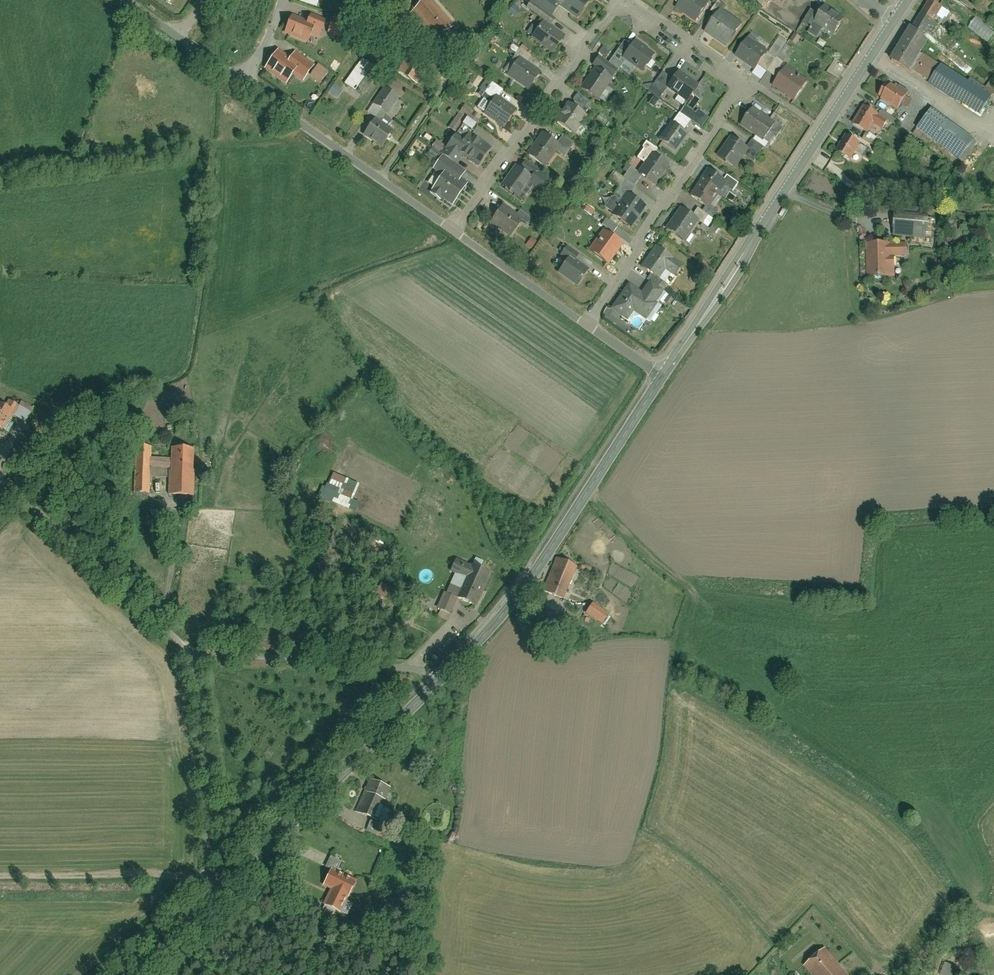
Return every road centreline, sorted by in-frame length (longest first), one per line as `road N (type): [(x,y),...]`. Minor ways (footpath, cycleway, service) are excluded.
road 1 (residential): [(586,324),(725,113),(734,85),(640,13),(616,6),(604,17),(453,230)]
road 2 (tertiary): [(442,676),(538,567),(661,376)]
road 3 (tertiary): [(212,903),(442,676)]
road 4 (residential): [(212,903),(202,709),(187,647)]
road 5 (residential): [(442,676),(187,647)]
road 6 (residential): [(453,230),(245,85)]
road 7 (residential): [(187,647),(0,481)]
road 8 (tertiary): [(892,19),(759,229)]
road 9 (residential): [(586,324),(453,230)]
road 10 (tertiary): [(676,354),(732,284),(759,229)]
road 11 (tertiary): [(759,229),(676,354)]
road 12 (residential): [(245,85),(122,0)]

